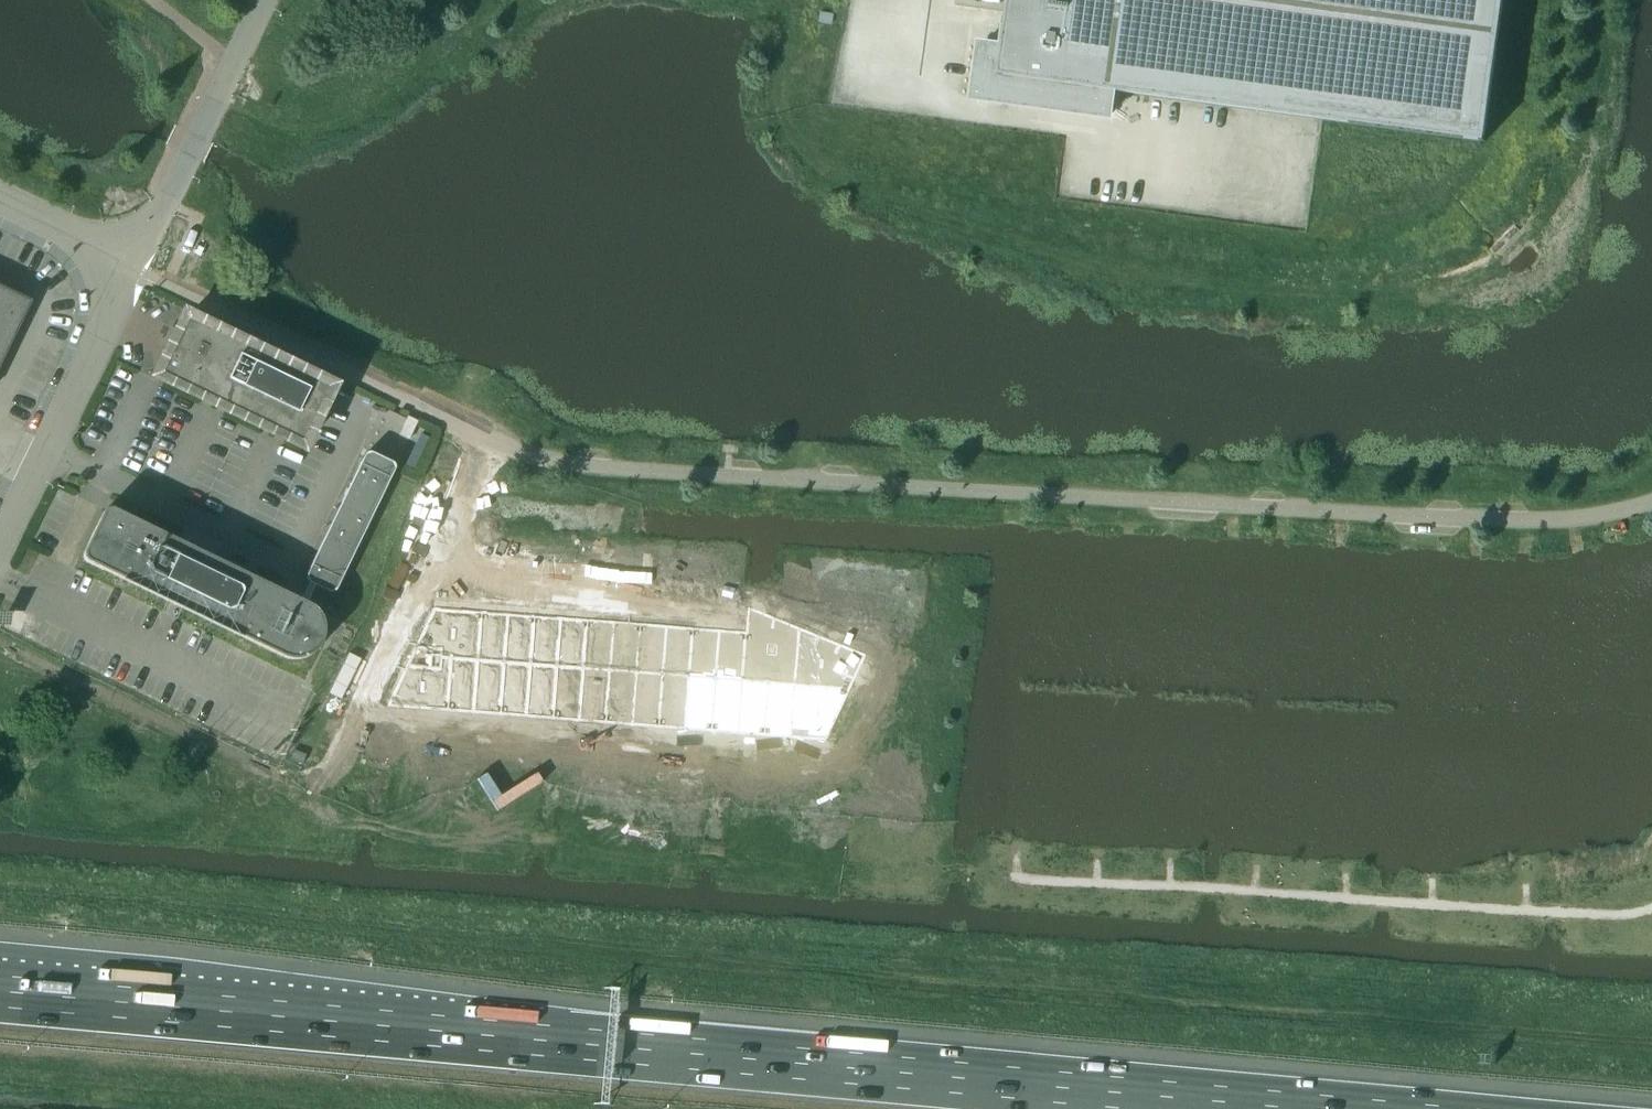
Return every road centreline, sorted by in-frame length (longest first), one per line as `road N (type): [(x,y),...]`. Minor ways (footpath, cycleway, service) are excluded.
road 1 (unclassified): [(125,270),(483,442),(584,466),(832,486),(1606,515),(1651,499)]
road 2 (motorway): [(1298,1108),(0,991)]
road 3 (unclassified): [(261,0),(125,270)]
road 4 (unclassified): [(125,270),(110,321),(0,541)]
road 5 (unclassified): [(125,270),(0,210)]

